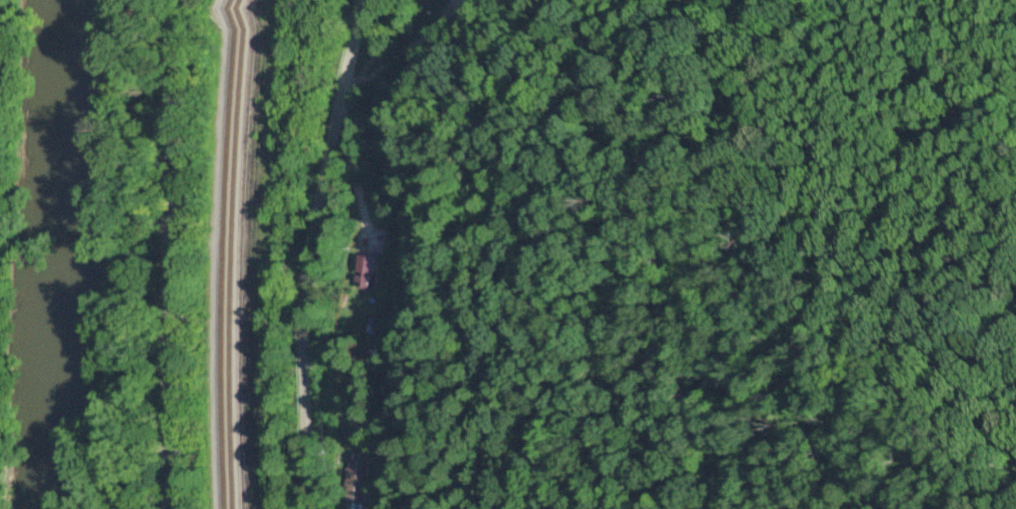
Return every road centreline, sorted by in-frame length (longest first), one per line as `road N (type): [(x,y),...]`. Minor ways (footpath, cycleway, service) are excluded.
road 1 (primary): [(180,508),(179,0)]

